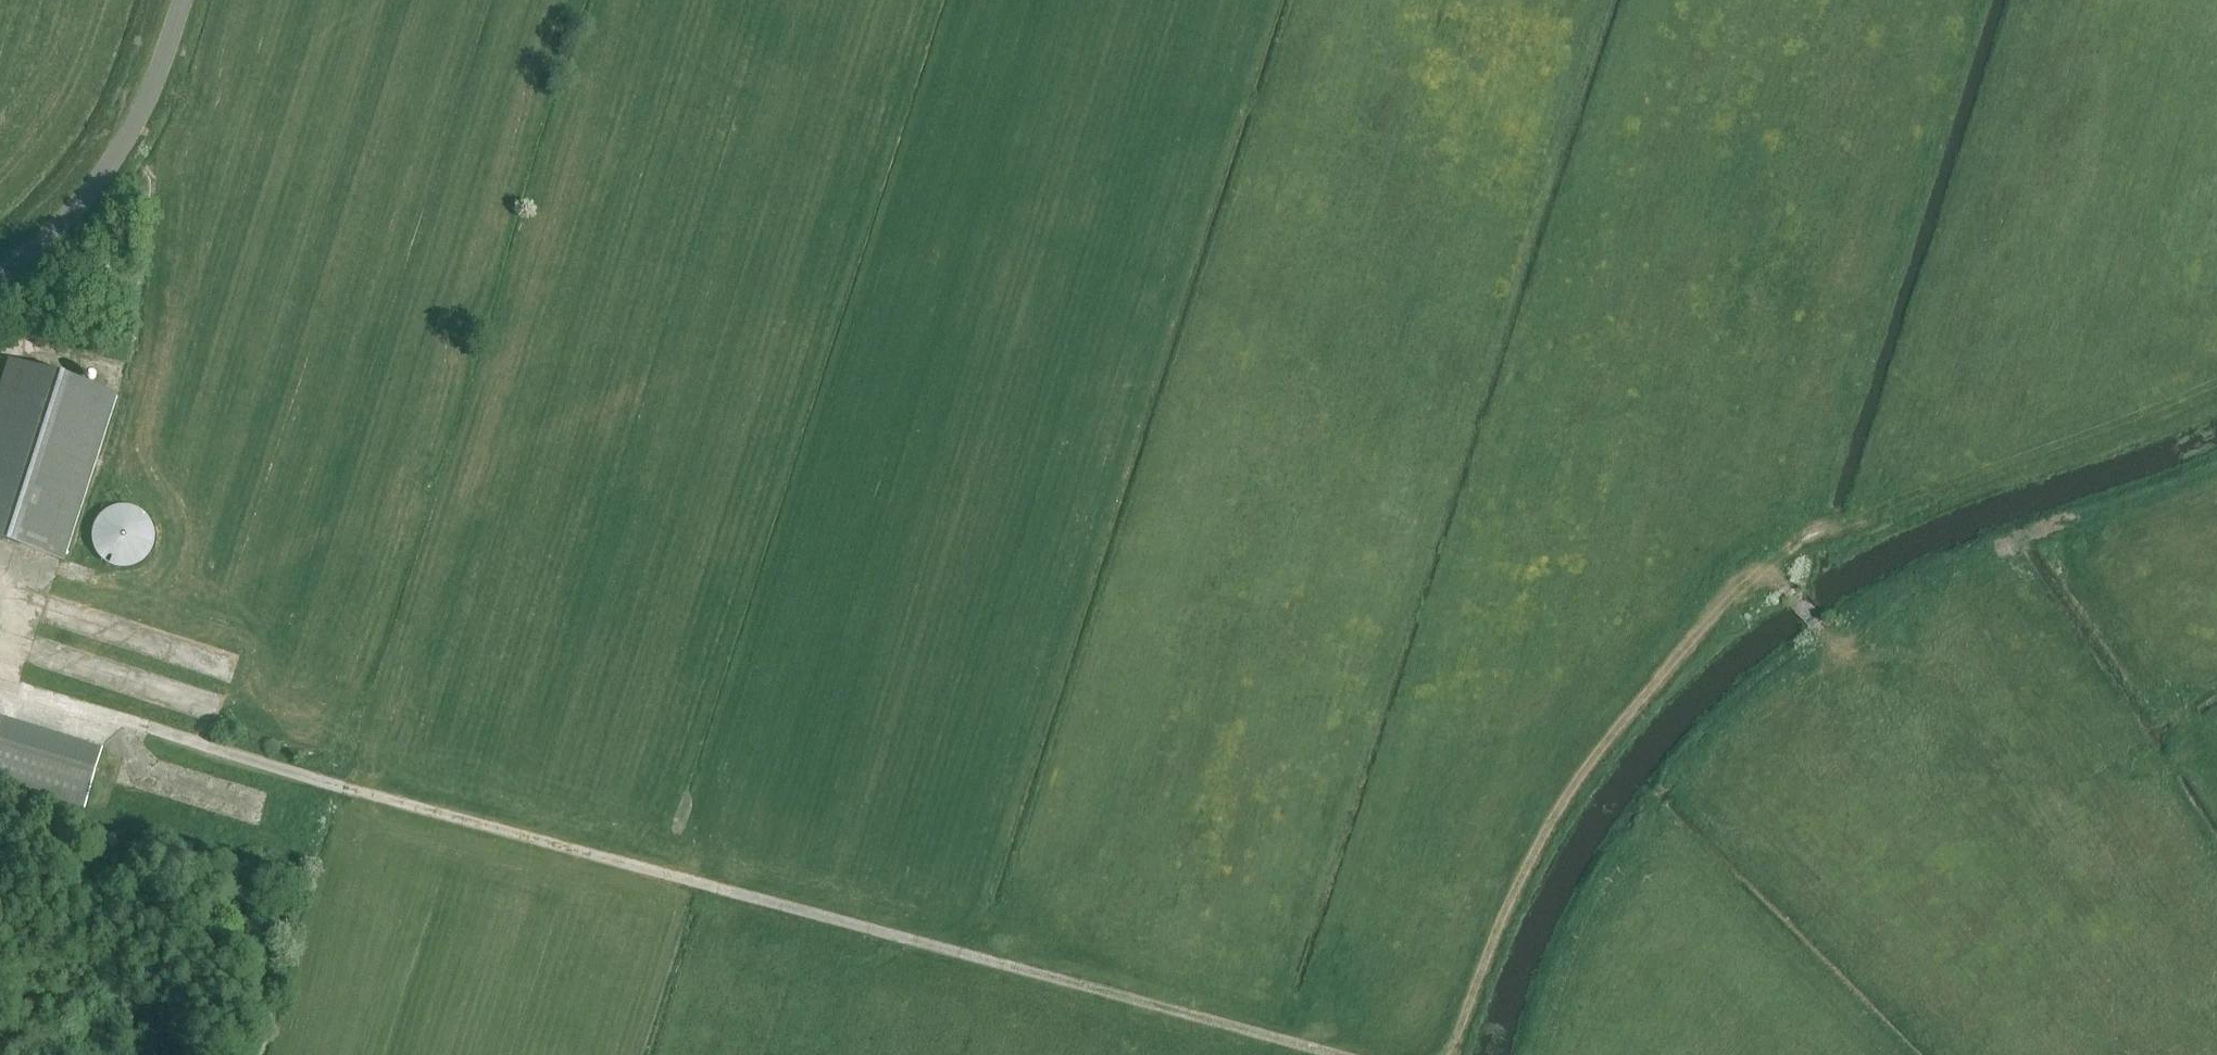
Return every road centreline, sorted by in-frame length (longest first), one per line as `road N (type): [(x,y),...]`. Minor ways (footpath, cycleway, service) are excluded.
road 1 (track): [(1334,1054),(343,790),(7,683),(0,630)]
road 2 (track): [(1771,579),(1742,589),(1723,607),(1552,823),(1498,931),(1450,1054)]
road 3 (tertiary): [(0,275),(34,251),(100,178),(149,93),(182,0)]

